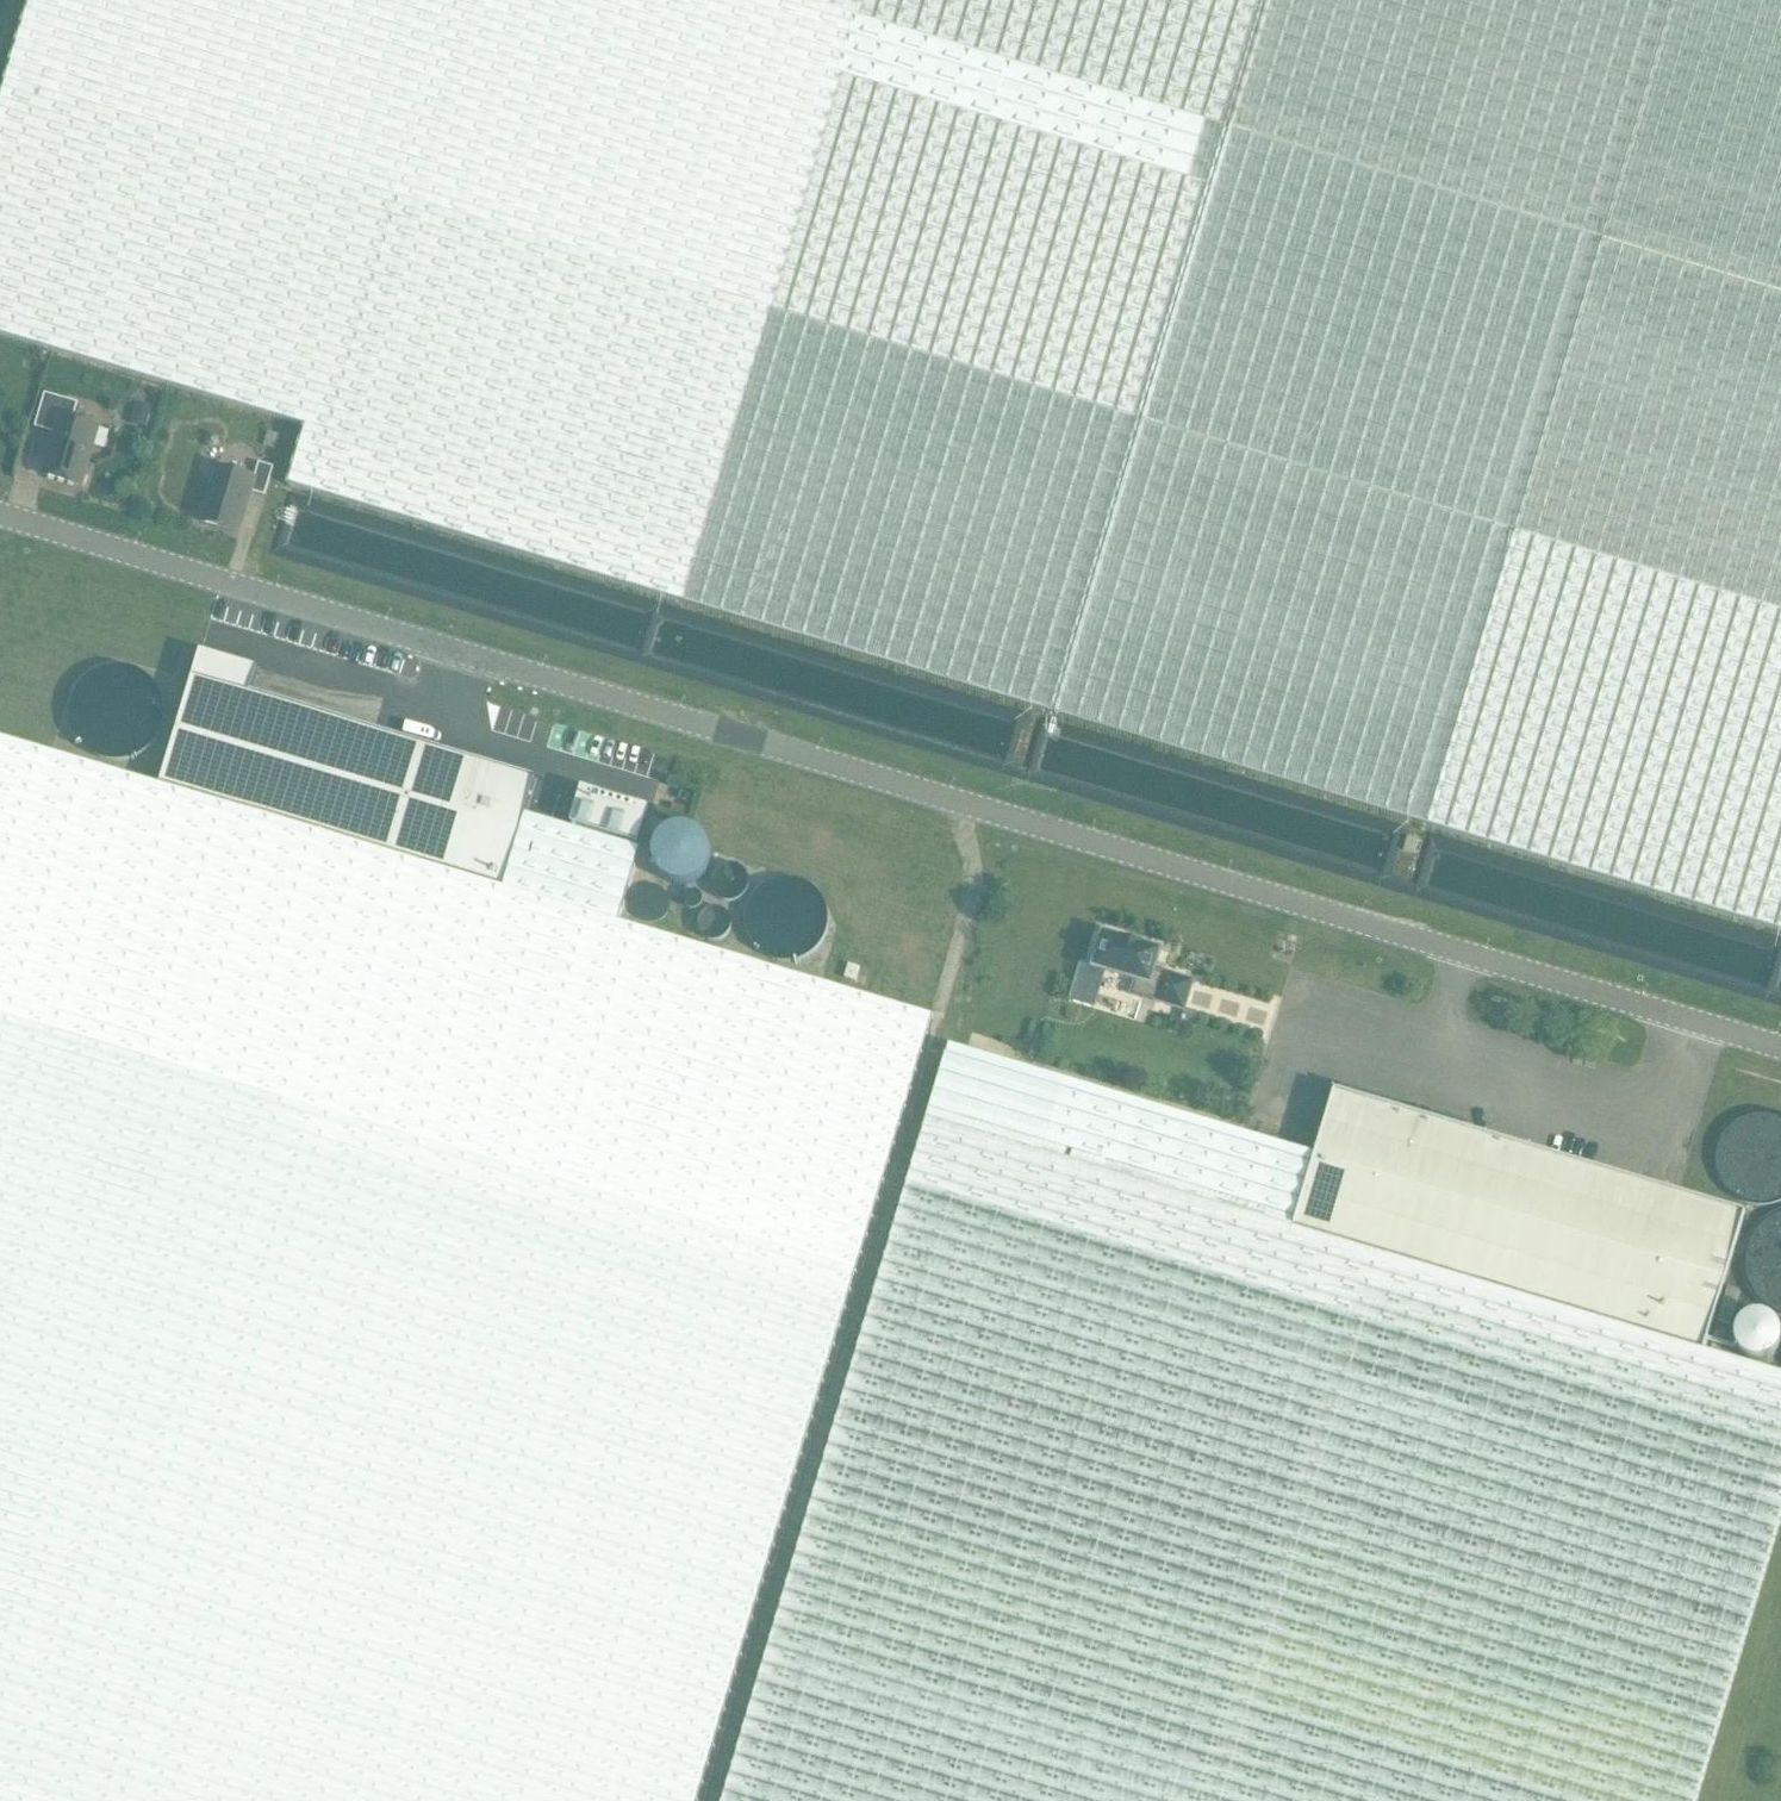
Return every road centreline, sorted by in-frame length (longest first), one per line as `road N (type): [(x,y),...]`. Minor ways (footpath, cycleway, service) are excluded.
road 1 (unclassified): [(1780,1048),(0,514)]

